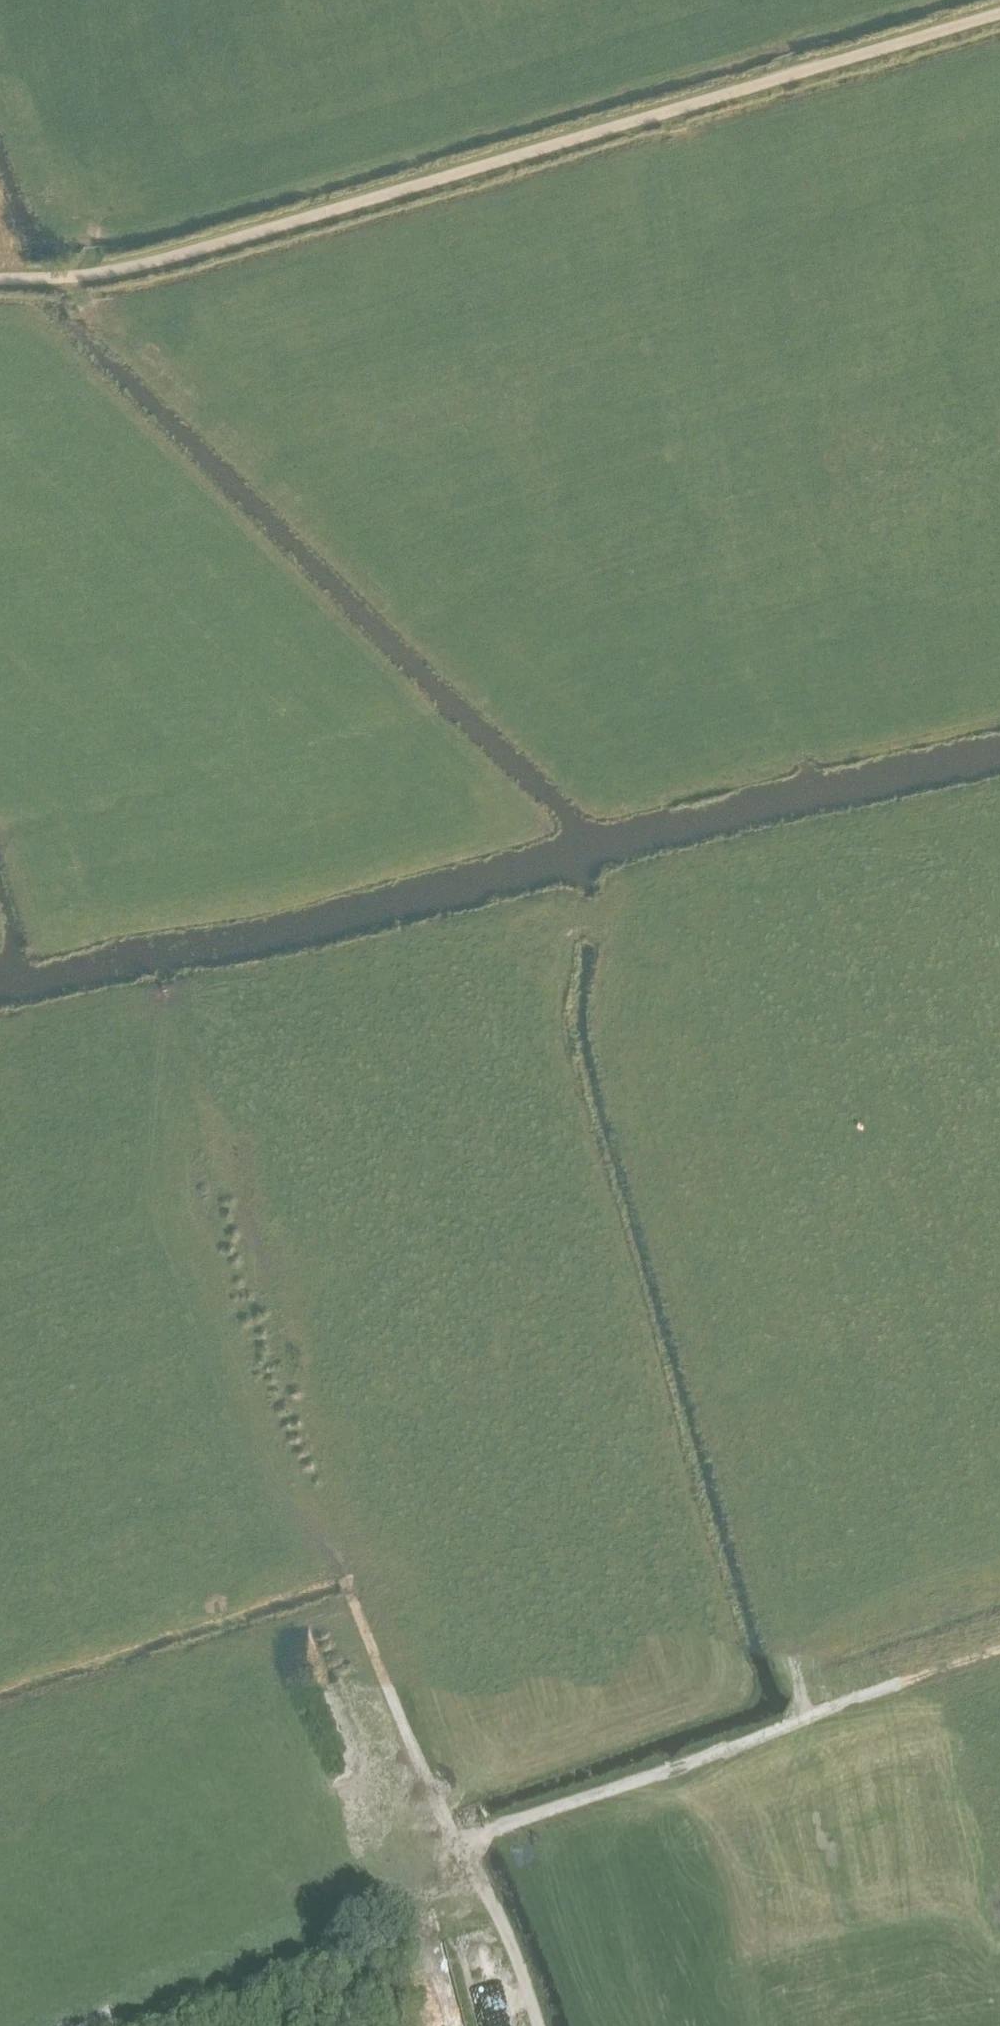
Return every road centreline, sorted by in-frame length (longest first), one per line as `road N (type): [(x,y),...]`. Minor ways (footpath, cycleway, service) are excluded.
road 1 (unclassified): [(0,278),(159,259),(999,11)]
road 2 (track): [(455,1848),(827,1705),(999,1649)]
road 3 (track): [(533,2025),(493,1914),(455,1848),(354,1601)]

